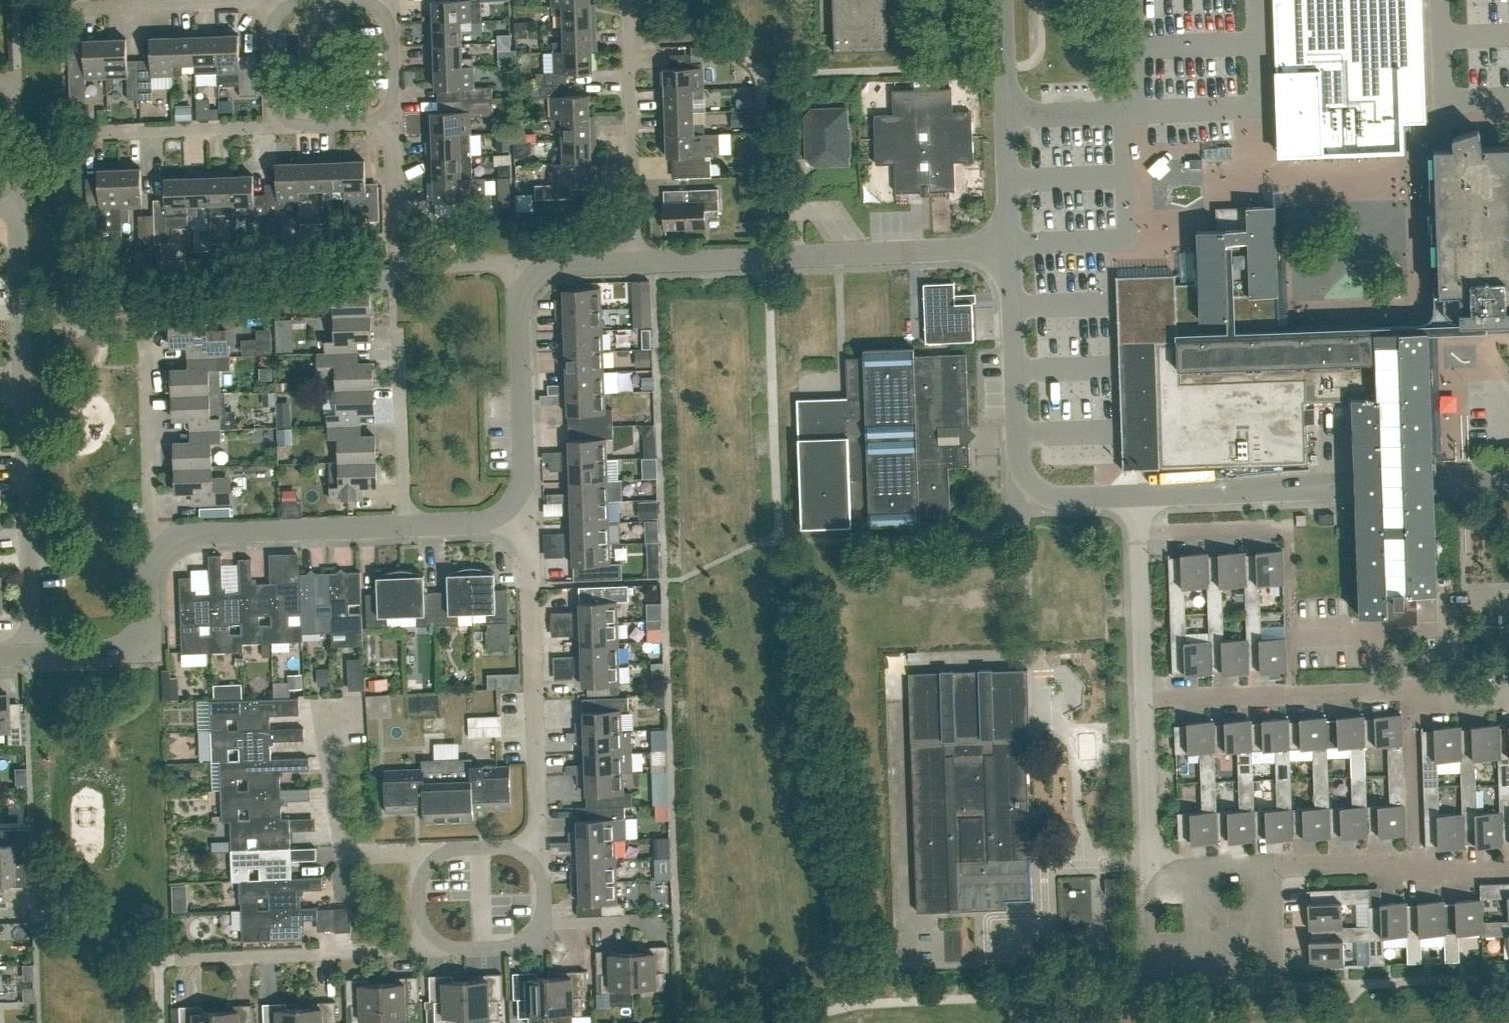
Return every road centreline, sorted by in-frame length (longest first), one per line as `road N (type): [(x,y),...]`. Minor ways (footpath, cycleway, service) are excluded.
road 1 (residential): [(34,656),(17,183)]
road 2 (residential): [(635,260),(1010,247)]
road 3 (residential): [(1270,868),(1276,986),(1152,990),(1149,871)]
road 4 (residential): [(1010,247),(1020,473),(1058,499),(1137,496)]
road 5 (residential): [(541,848),(528,523),(511,504)]
road 6 (residential): [(1412,687),(1144,697)]
road 7 (residential): [(635,260),(626,0)]
road 8 (residential): [(437,938),(424,951),(184,959)]
road 9 (residential): [(1002,0),(1010,247)]
road 10 (residential): [(166,547),(205,532),(404,525)]
road 11 (residential): [(1270,868),(1508,859)]
road 12 (residential): [(511,504),(526,476),(520,311),(534,276)]
road 13 (residential): [(431,862),(417,853),(350,849),(338,831),(326,753),(341,717)]
road 14 (residential): [(1288,487),(1325,494),(1471,488),(1508,477)]
road 15 (residential): [(1508,476),(1332,478),(1288,487)]
road 16 (residential): [(65,7),(259,1),(277,12)]
road 17 (residential): [(166,547),(152,526),(145,343)]
road 18 (residential): [(34,656),(101,654),(132,642),(144,626),(153,562),(166,547)]
road 19 (residential): [(89,134),(263,127),(282,116)]
road 20 (residential): [(404,525),(397,333)]
road 21 (residential): [(1149,871),(1144,697)]
road 22 (residential): [(1144,697),(1138,532)]
road 23 (residential): [(1291,633),(1453,629)]
road 24 (residential): [(1137,496),(1288,487)]
road 25 (residential): [(1287,527),(1138,532)]
road 26 (residential): [(397,264),(395,121)]
road 27 (residential): [(397,264),(514,262),(534,276)]
road 28 (residential): [(1149,871),(1270,868)]

